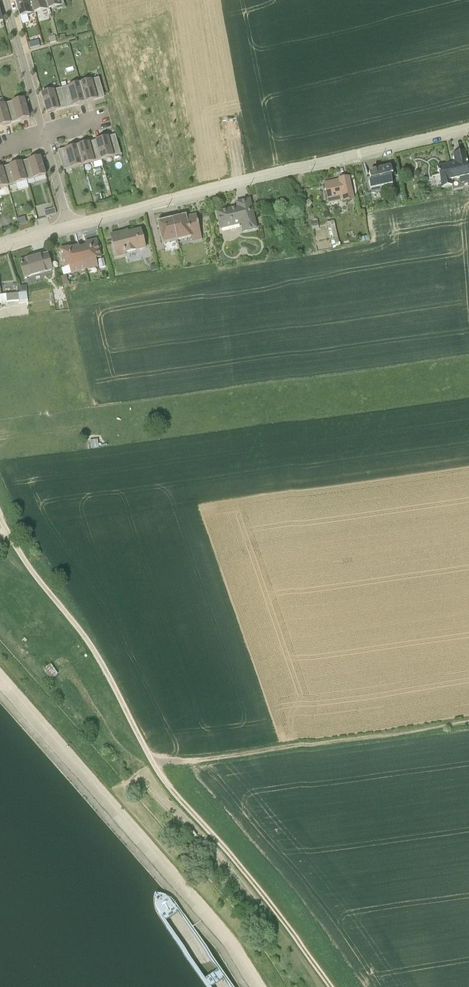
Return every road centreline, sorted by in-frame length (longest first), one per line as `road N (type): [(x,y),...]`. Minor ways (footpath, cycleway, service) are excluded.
road 1 (residential): [(69,222),(468,126)]
road 2 (track): [(152,757),(468,716)]
road 3 (track): [(152,757),(335,986)]
road 4 (track): [(0,515),(90,640),(152,757)]
road 5 (residential): [(44,133),(8,0)]

